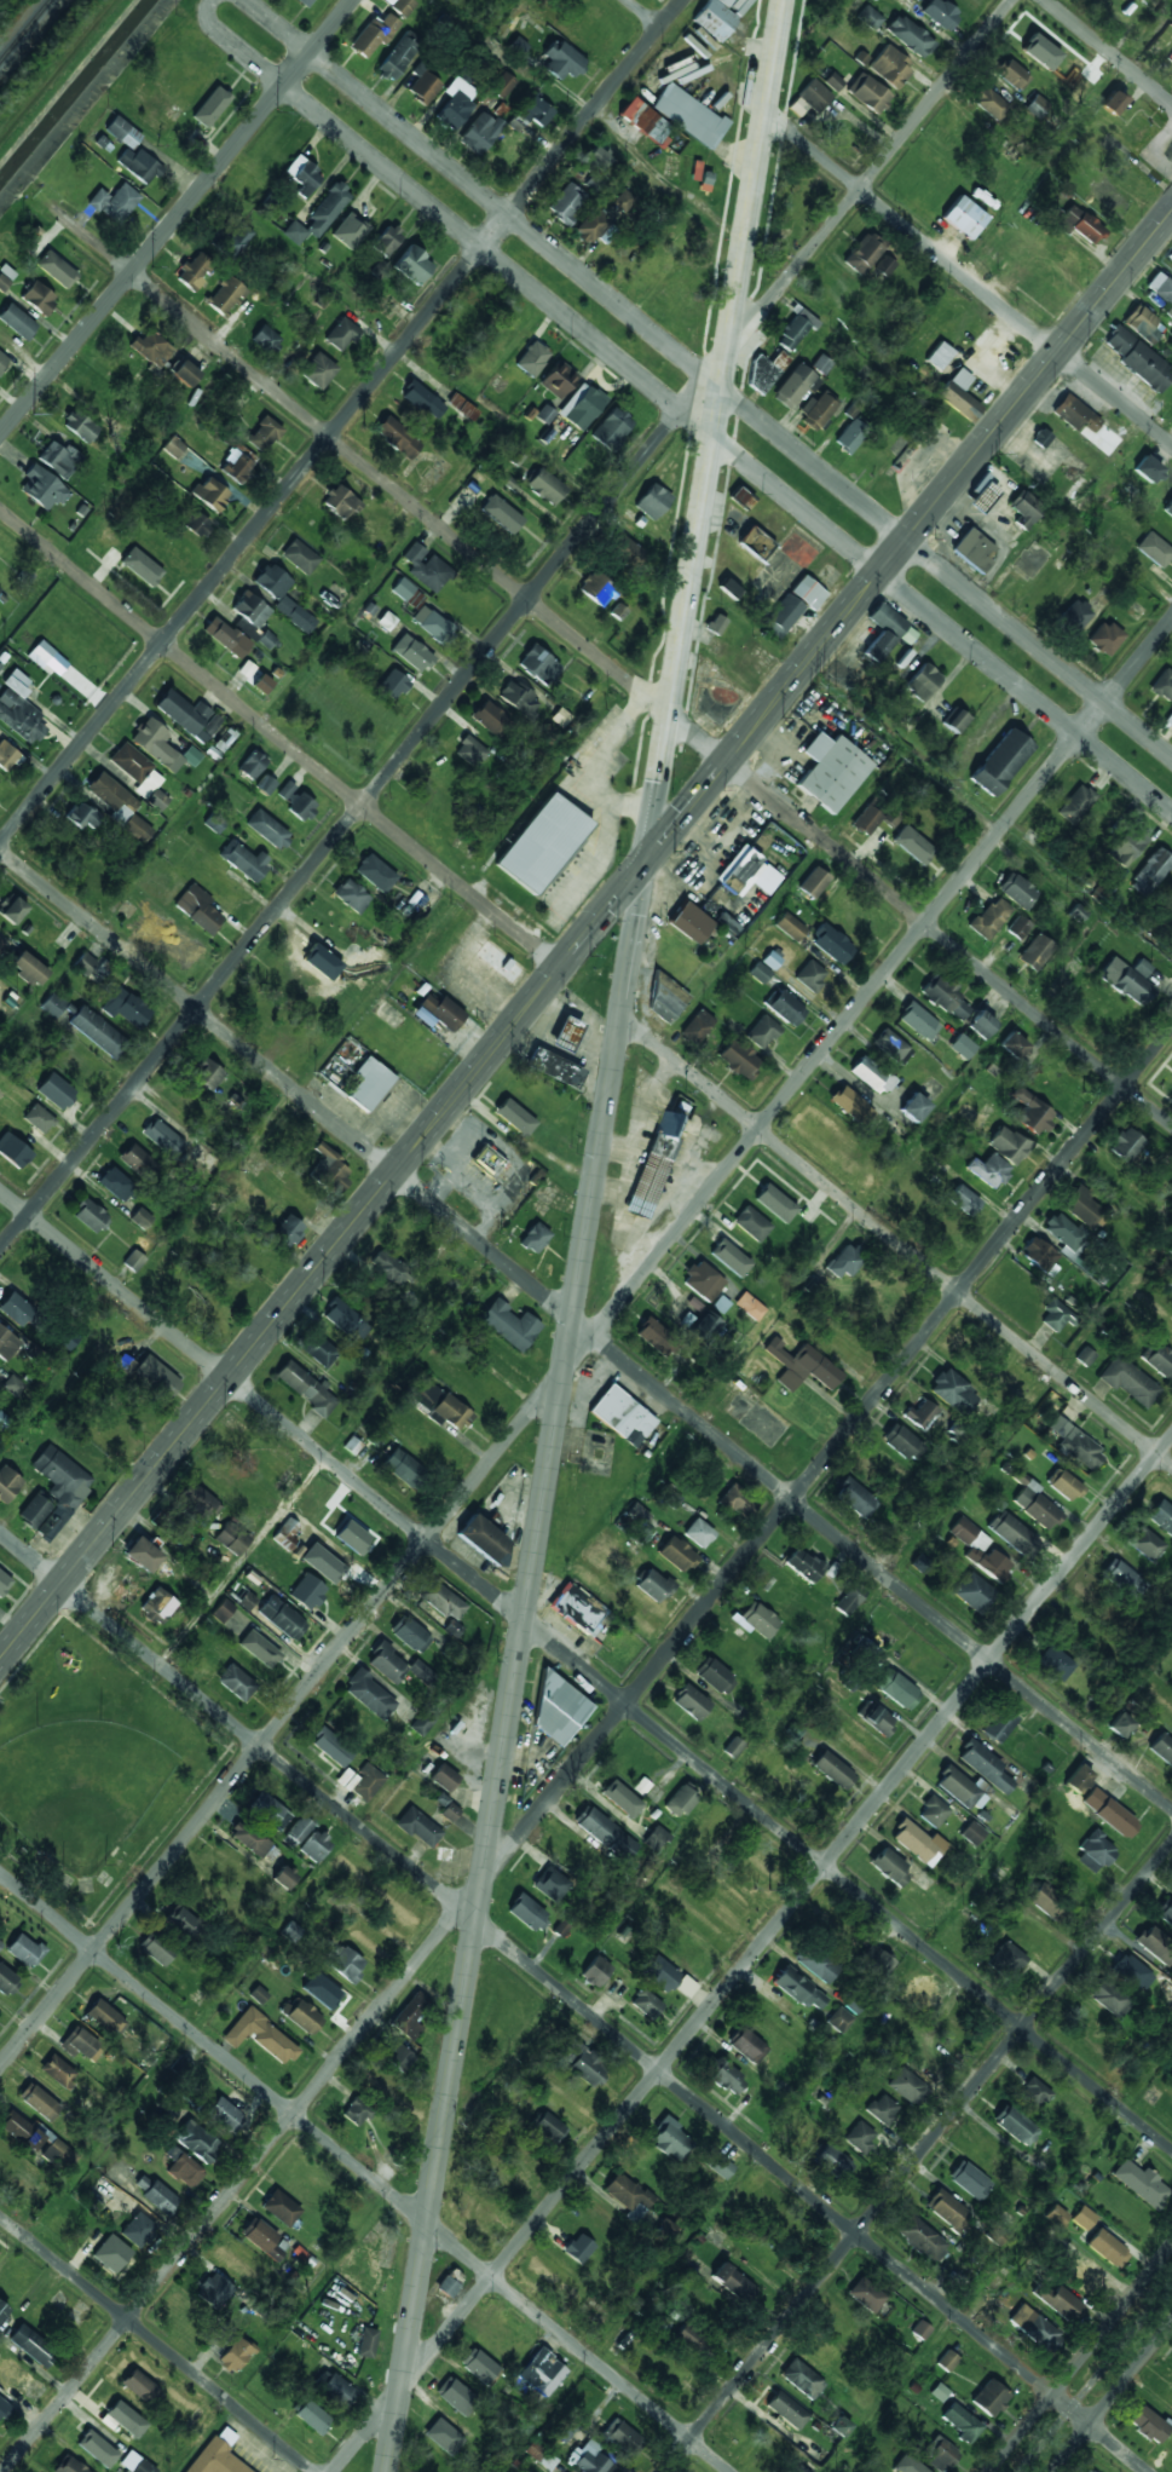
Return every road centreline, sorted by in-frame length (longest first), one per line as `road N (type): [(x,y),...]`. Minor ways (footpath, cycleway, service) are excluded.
road 1 (primary): [(0,1660),(1171,211)]
road 2 (residential): [(0,2066),(1171,618)]
road 3 (residential): [(1171,1027),(2,2471)]
road 4 (residential): [(0,1251),(1012,0)]
road 5 (residential): [(1171,2150),(0,1191)]
road 6 (residential): [(1171,1807),(0,849)]
road 7 (residential): [(1171,1467),(0,510)]
road 8 (tertiary): [(387,2471),(624,990)]
road 9 (residential): [(1148,2471),(0,1532)]
road 10 (residential): [(1171,1124),(52,208)]
road 11 (residential): [(332,2471),(1171,1435)]
road 12 (tertiary): [(209,0),(209,23),(1171,810)]
road 13 (tertiary): [(1171,757),(245,0)]
road 14 (residential): [(0,844),(681,0)]
road 15 (residential): [(730,2471),(0,1873)]
road 16 (residential): [(664,2471),(1171,1842)]
road 17 (residential): [(0,436),(353,0)]
road 18 (residential): [(1171,444),(764,111)]
road 19 (tertiary): [(715,436),(787,0)]
road 20 (residential): [(315,2471),(0,2213)]
road 21 (tertiary): [(668,730),(715,436)]
road 22 (secondary): [(1171,2247),(990,2471)]
road 23 (secondary): [(1052,2471),(1171,2324)]
road 24 (residential): [(1171,99),(1052,0)]
road 25 (tertiary): [(646,864),(668,730)]
road 26 (tertiary): [(624,990),(646,864)]

